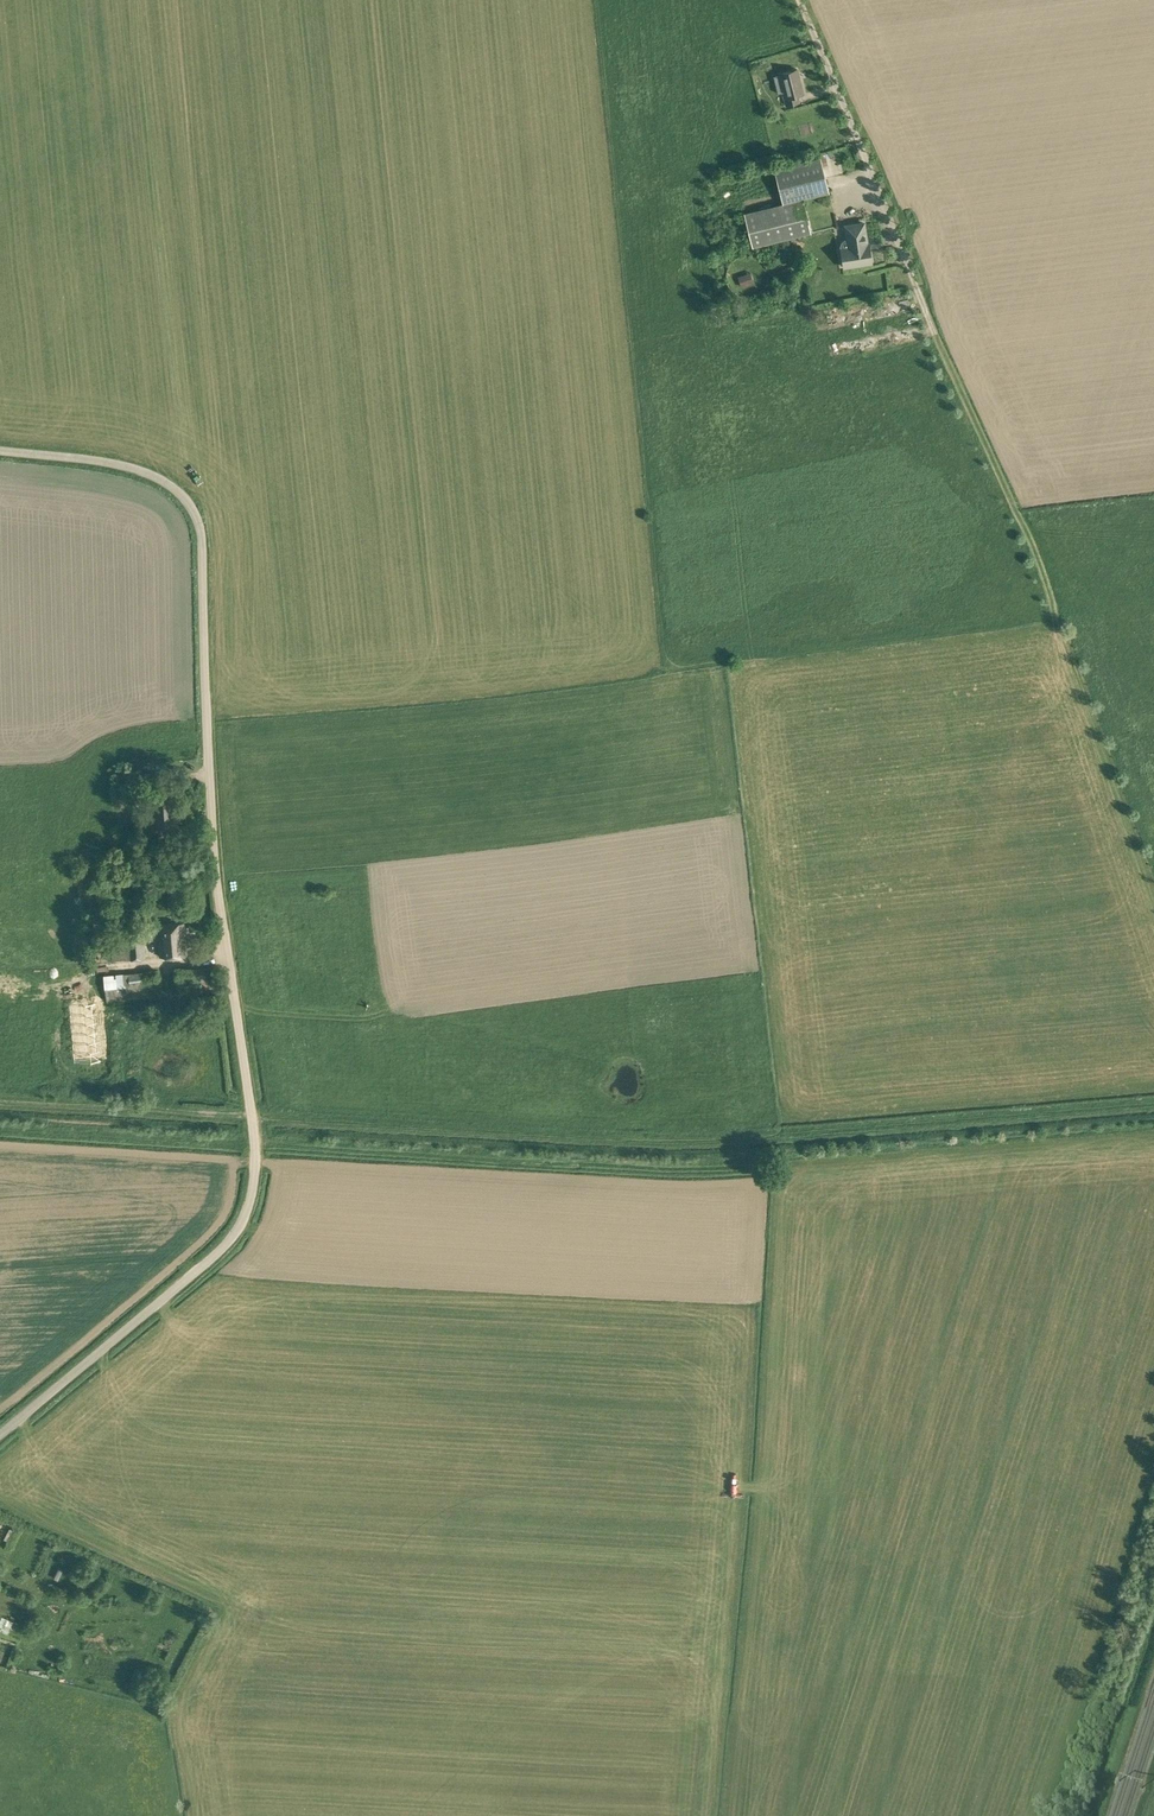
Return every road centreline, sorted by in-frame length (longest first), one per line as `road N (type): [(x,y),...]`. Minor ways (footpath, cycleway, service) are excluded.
road 1 (unclassified): [(0,1434),(229,1244),(252,1199),(254,1156),(219,897),(201,525),(184,498),(140,472),(0,452)]
road 2 (unclassified): [(907,263),(798,0)]

